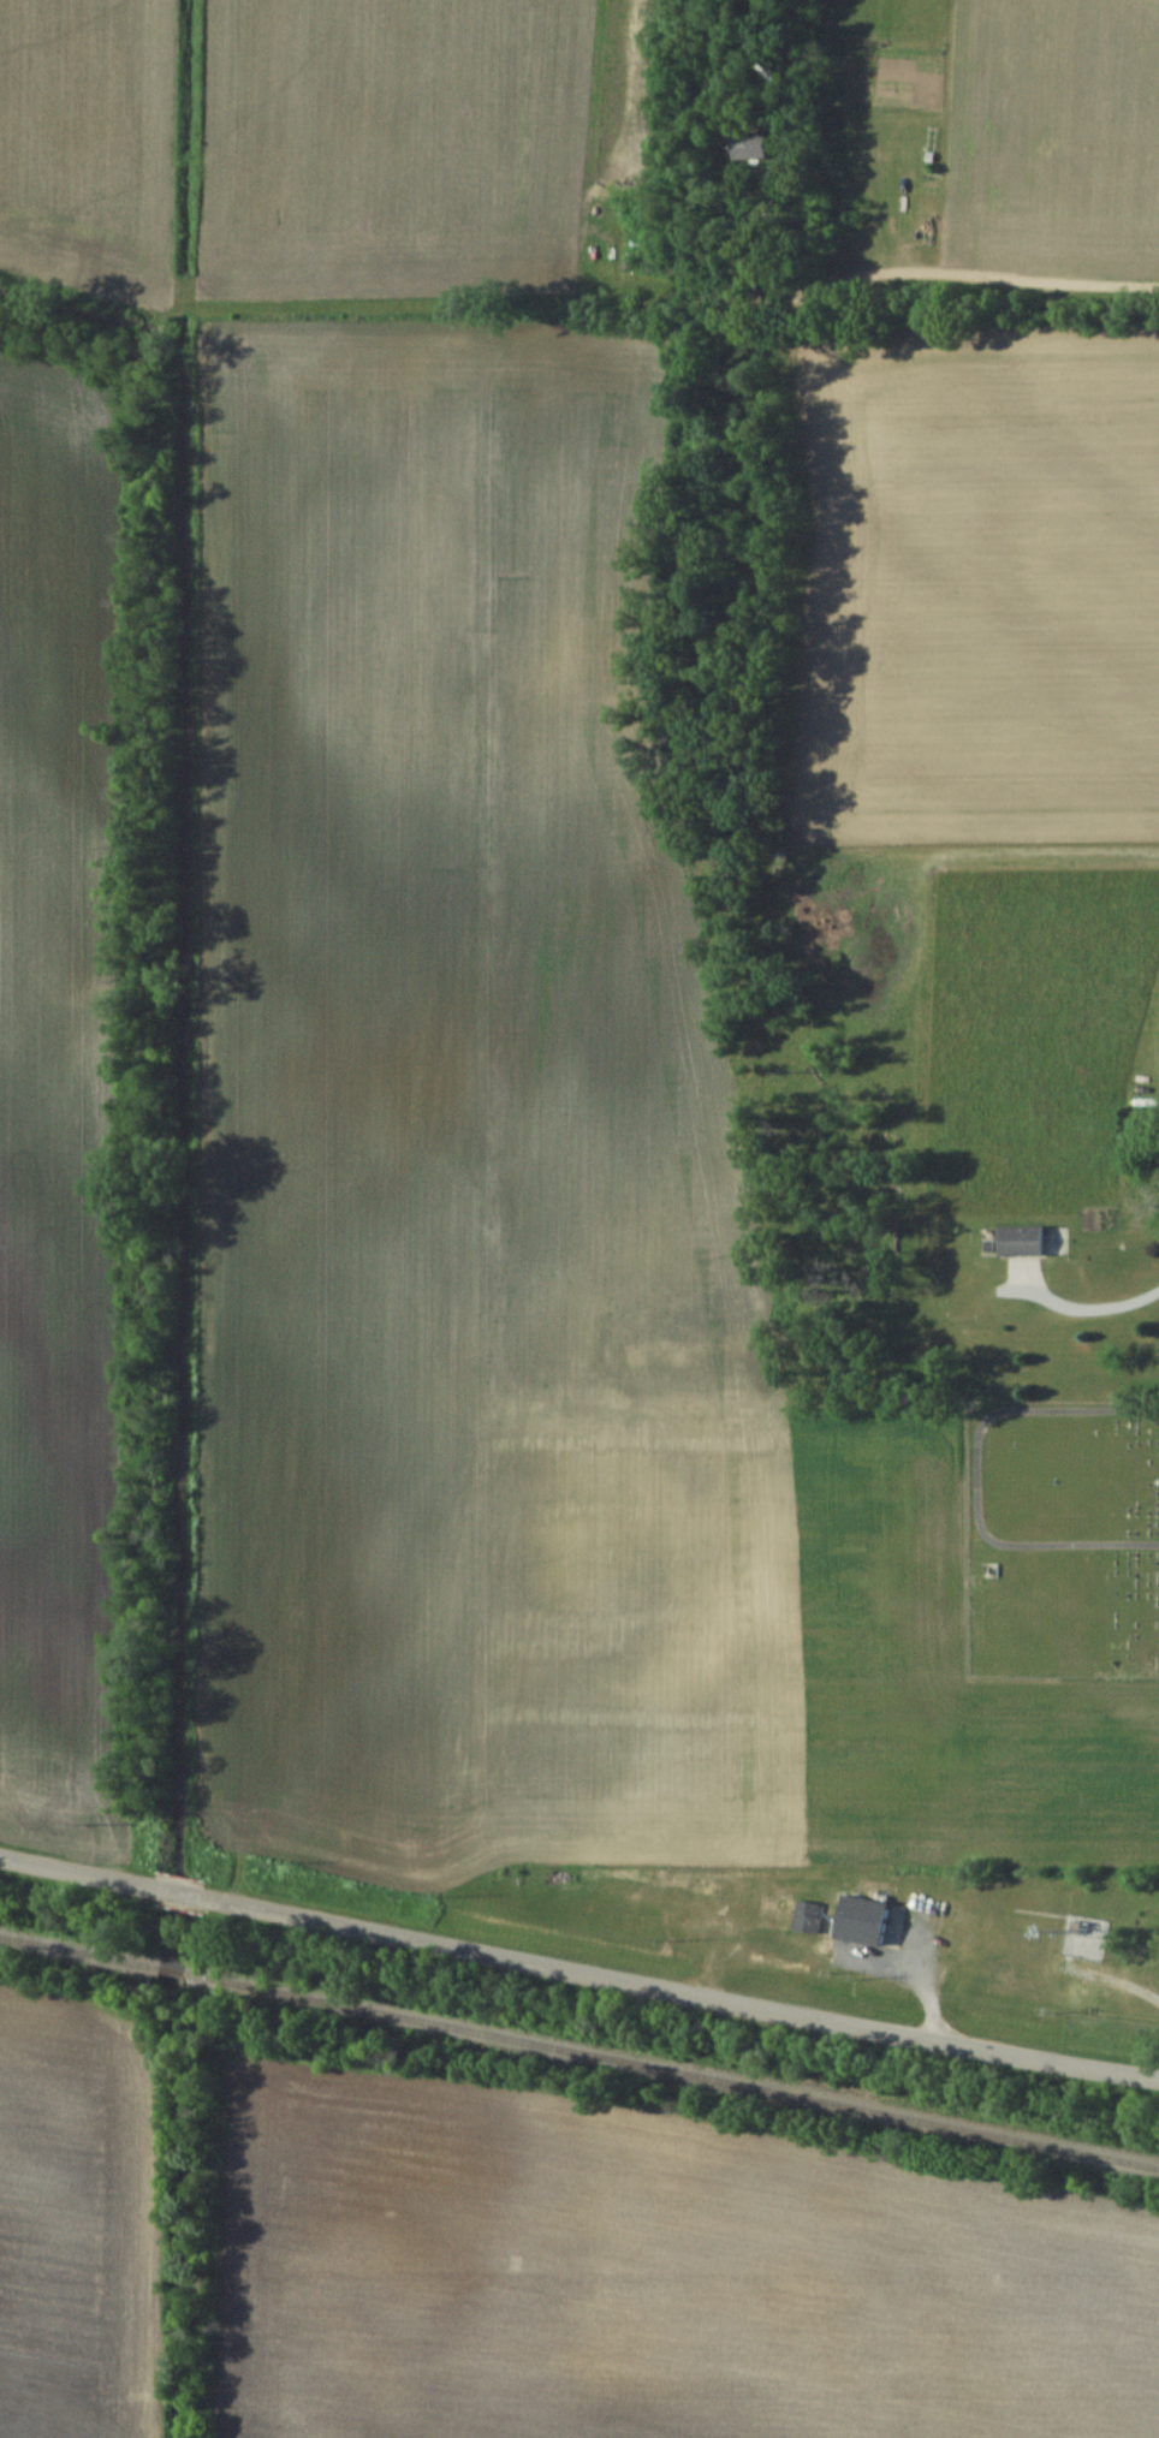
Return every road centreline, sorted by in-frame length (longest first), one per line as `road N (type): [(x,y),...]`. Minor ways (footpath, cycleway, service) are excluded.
road 1 (secondary): [(1158,2079),(0,1857)]

